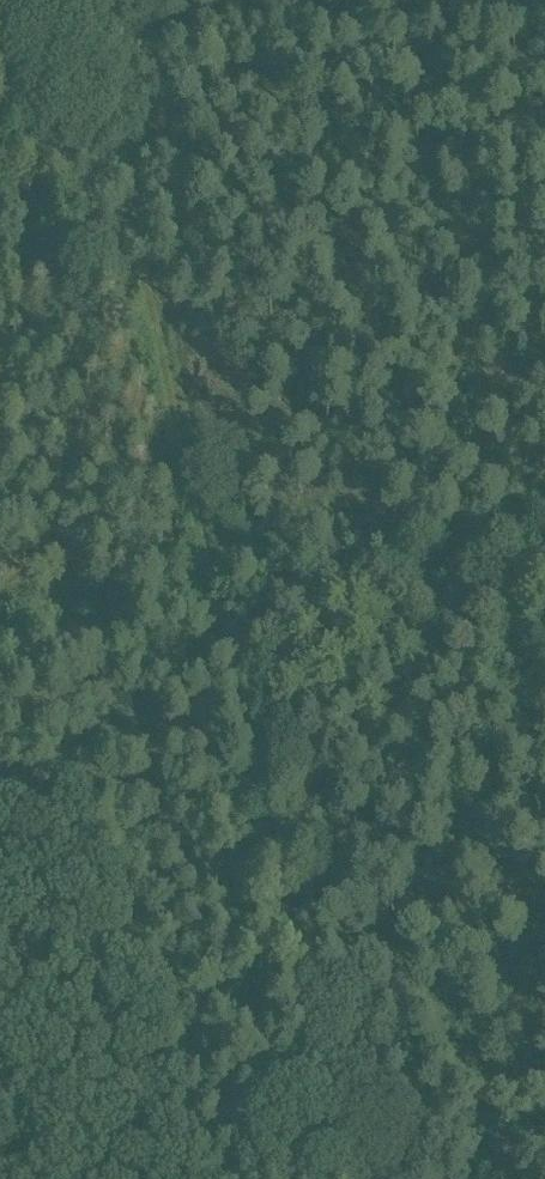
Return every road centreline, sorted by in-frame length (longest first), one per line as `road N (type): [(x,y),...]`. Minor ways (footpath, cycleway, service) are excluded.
road 1 (track): [(84,0),(336,1178)]
road 2 (track): [(544,541),(0,658)]

